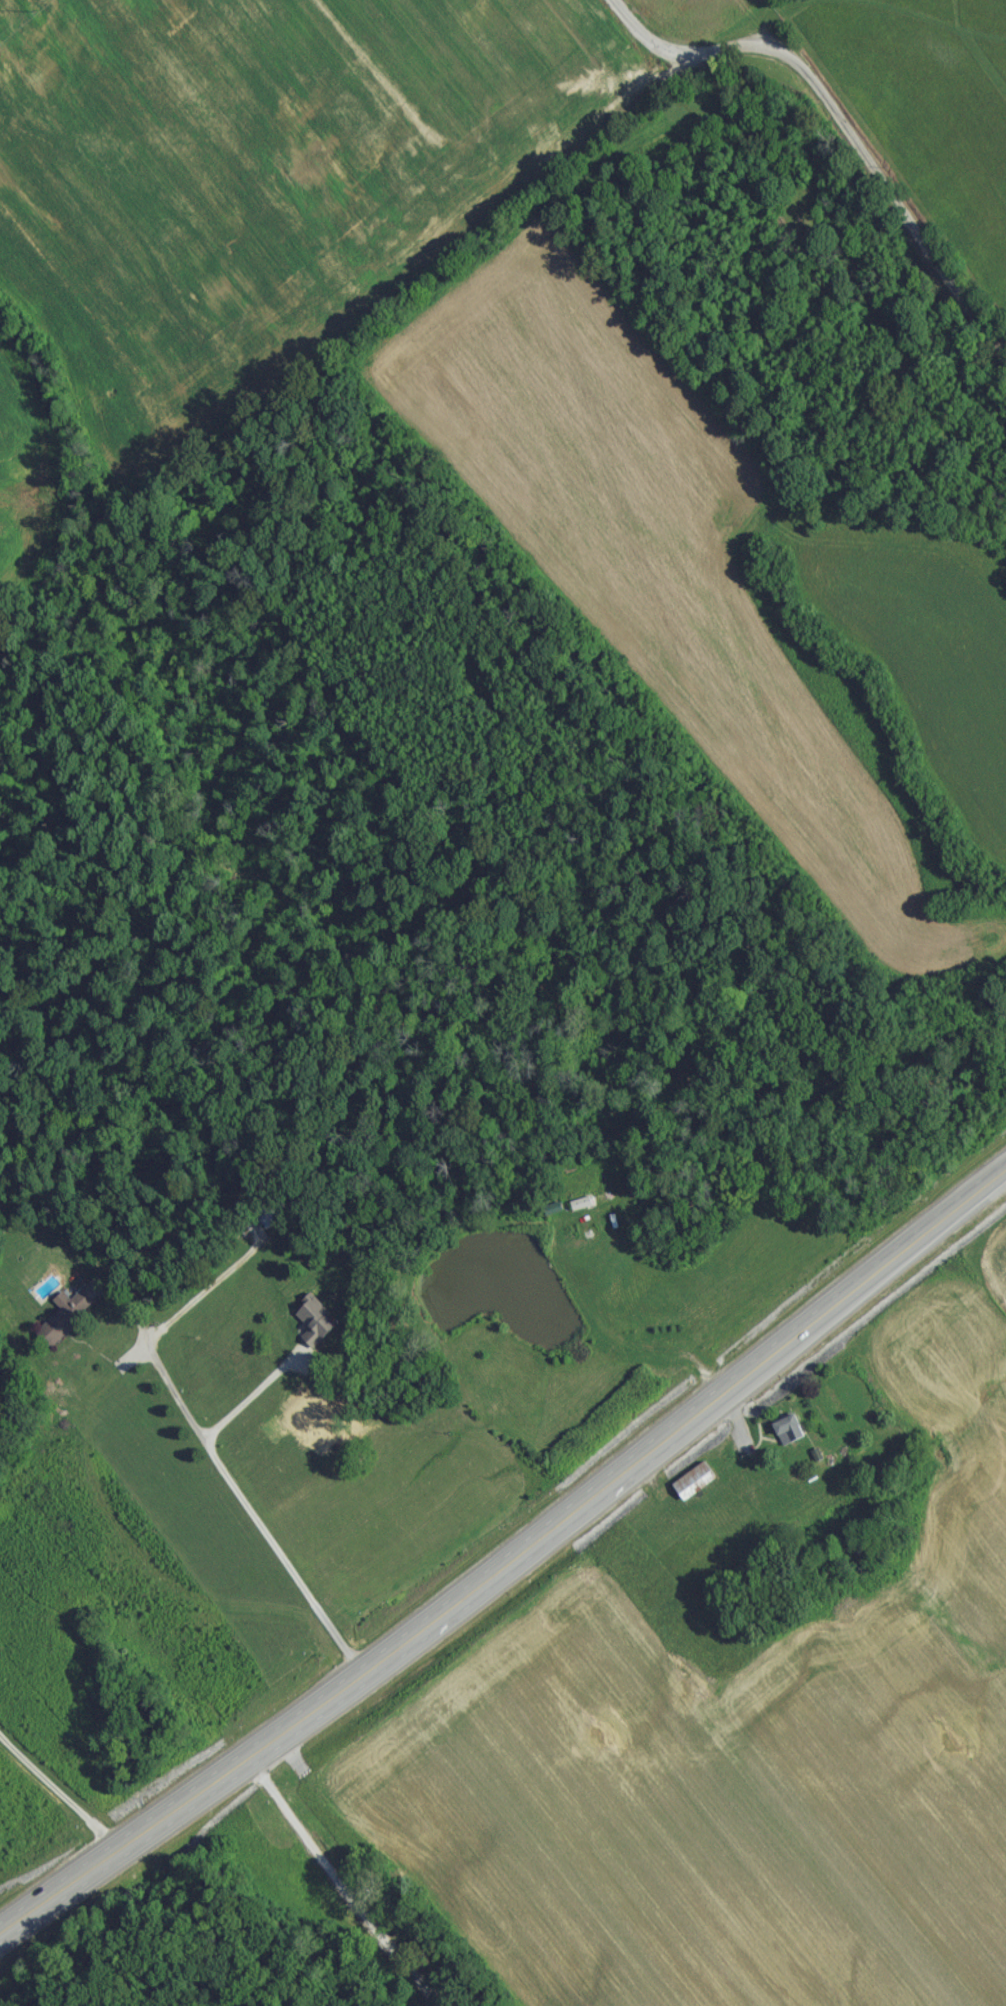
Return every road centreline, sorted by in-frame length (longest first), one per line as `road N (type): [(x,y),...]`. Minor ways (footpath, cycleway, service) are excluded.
road 1 (primary): [(1005,1171),(353,1683),(0,1932)]
road 2 (residential): [(1005,358),(809,81),(780,59),(751,53),(693,64),(664,59),(606,0)]
road 3 (residential): [(353,1683),(134,1326)]

